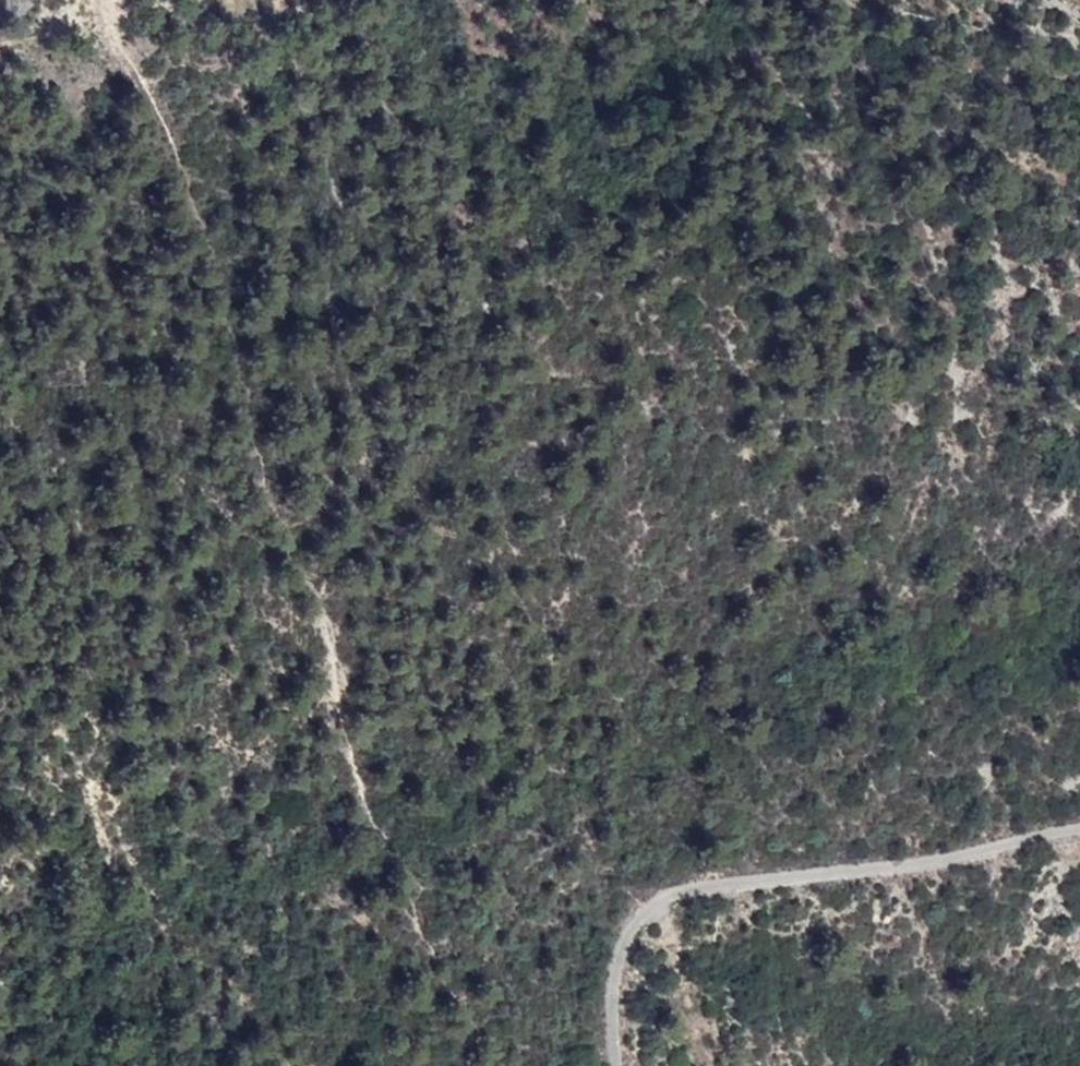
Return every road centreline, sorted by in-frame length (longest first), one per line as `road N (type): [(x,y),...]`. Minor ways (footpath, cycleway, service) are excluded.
road 1 (track): [(1079,830),(666,896),(627,935),(611,1012),(624,1065)]

